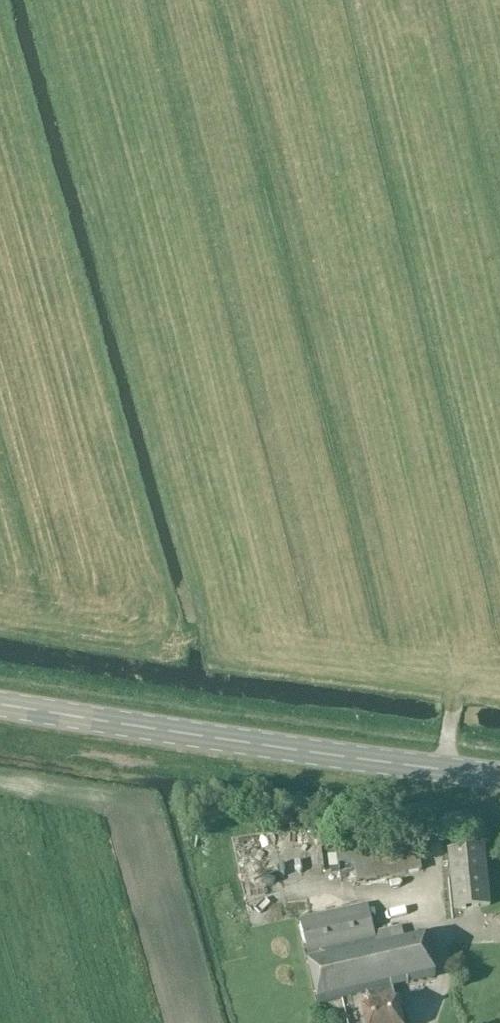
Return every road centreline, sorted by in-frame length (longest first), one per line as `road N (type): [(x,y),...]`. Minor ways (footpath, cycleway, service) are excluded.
road 1 (secondary): [(499,775),(0,702)]

